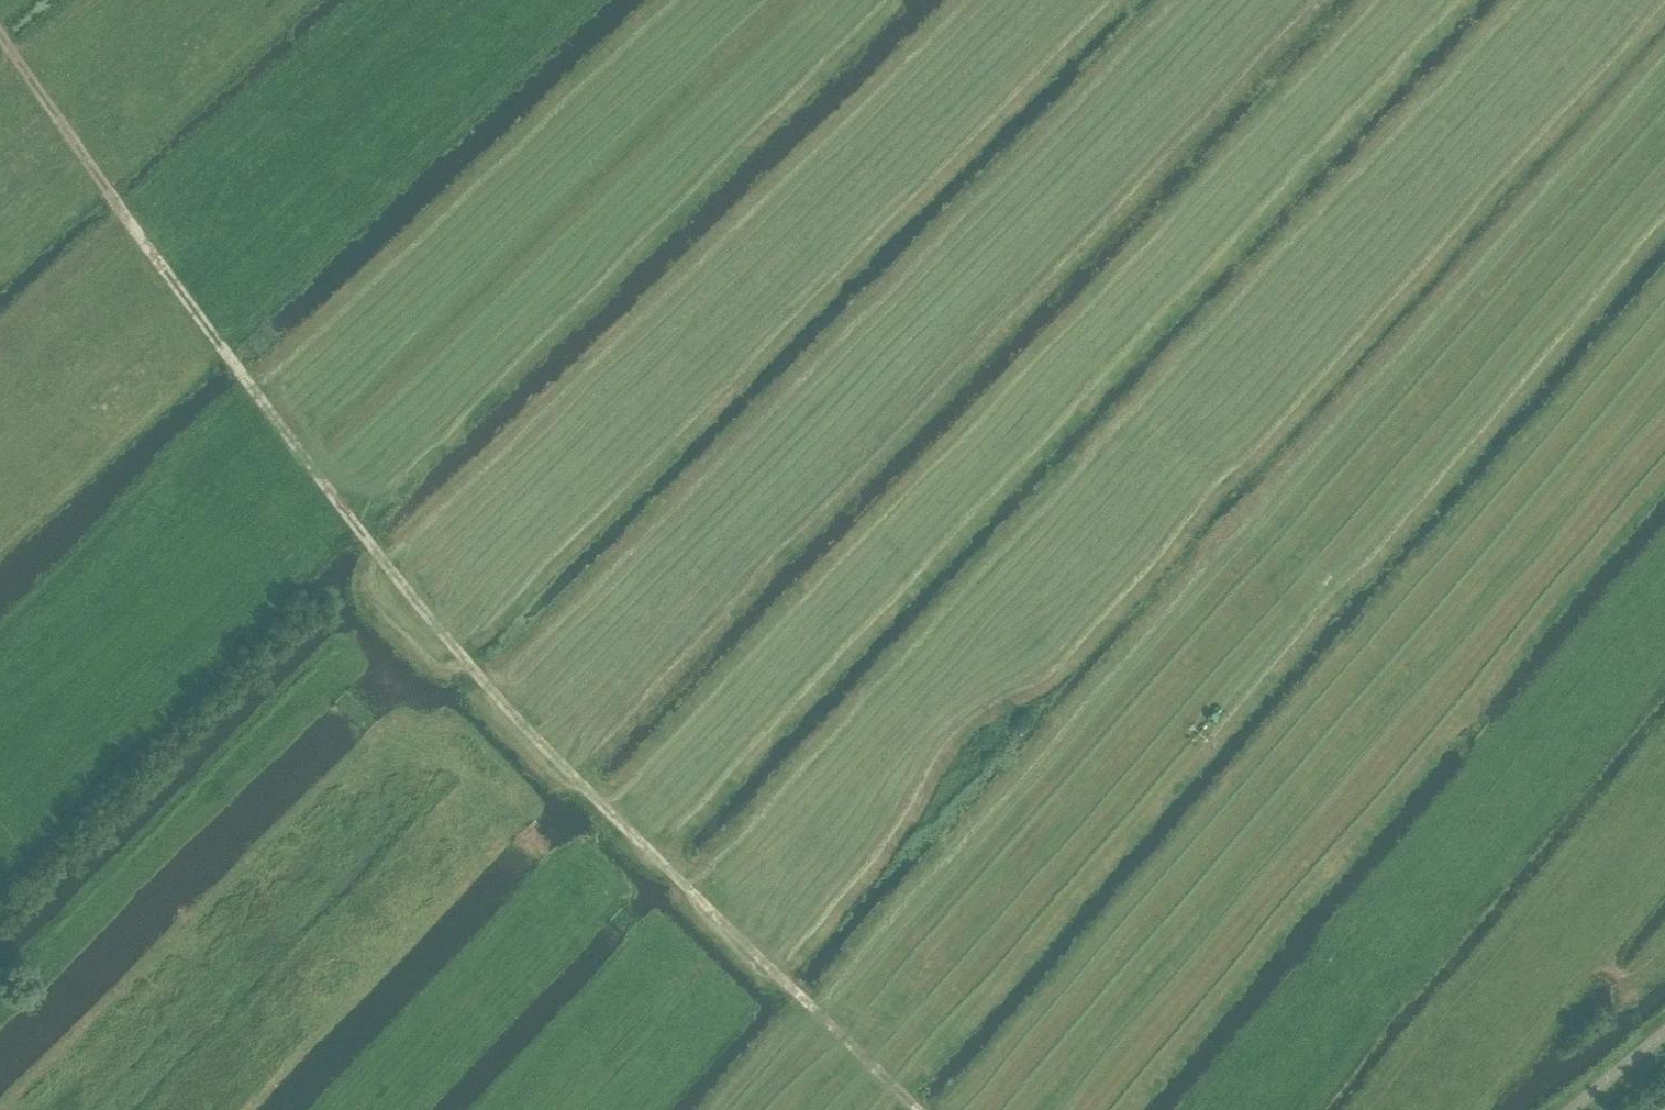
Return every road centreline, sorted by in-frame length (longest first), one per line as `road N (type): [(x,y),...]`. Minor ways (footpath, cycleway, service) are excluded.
road 1 (track): [(0,32),(143,241),(415,599),(563,763),(688,883)]

